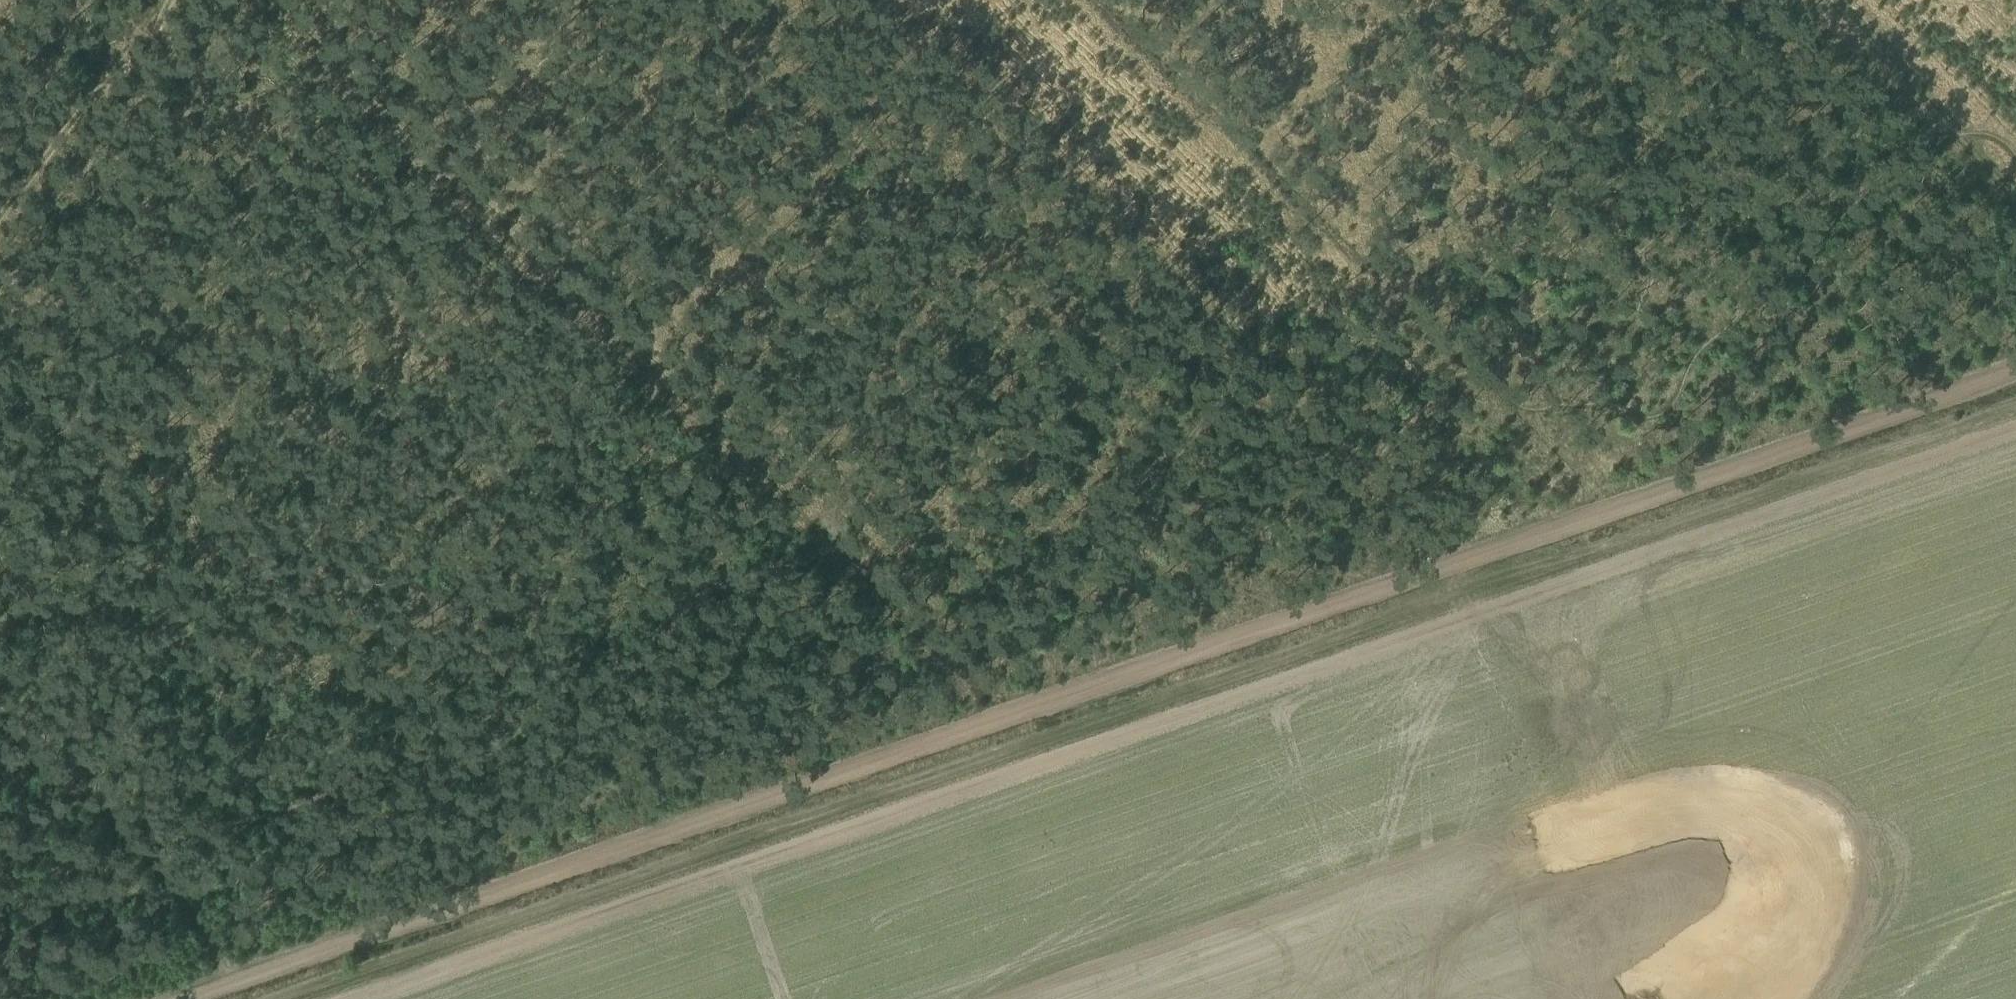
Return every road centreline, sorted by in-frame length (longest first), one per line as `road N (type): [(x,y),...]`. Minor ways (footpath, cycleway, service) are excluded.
road 1 (track): [(2015,372),(187,998)]
road 2 (track): [(160,0),(0,211)]

